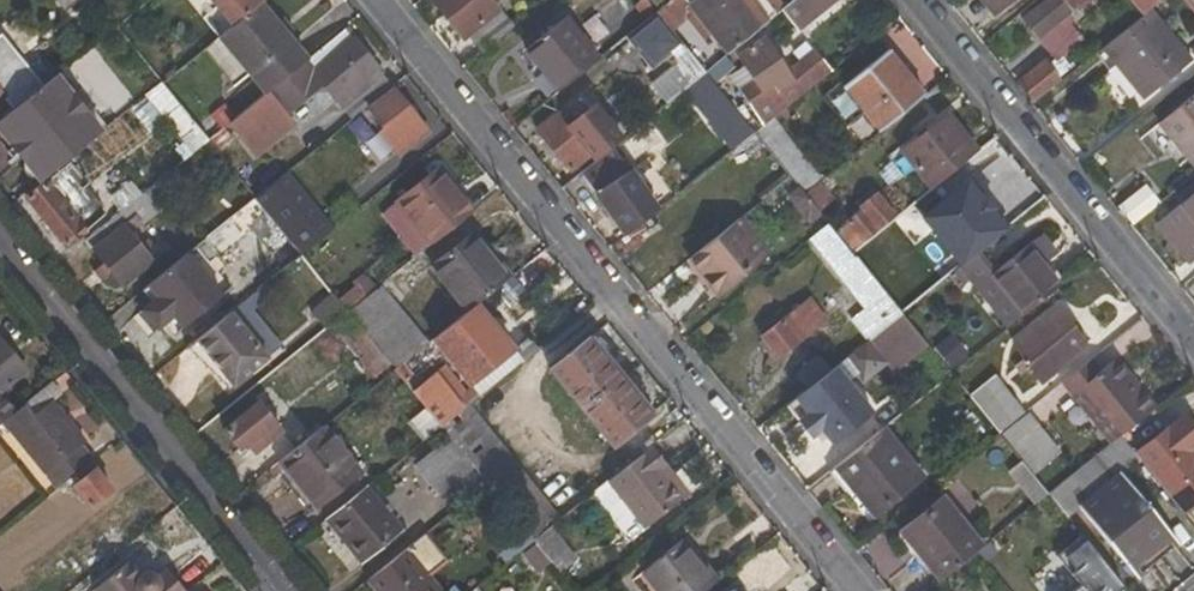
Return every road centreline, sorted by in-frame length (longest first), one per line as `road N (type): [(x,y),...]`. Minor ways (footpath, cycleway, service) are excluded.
road 1 (residential): [(375,0),(858,590)]
road 2 (residential): [(0,243),(283,590)]
road 3 (residential): [(1193,346),(918,0)]

